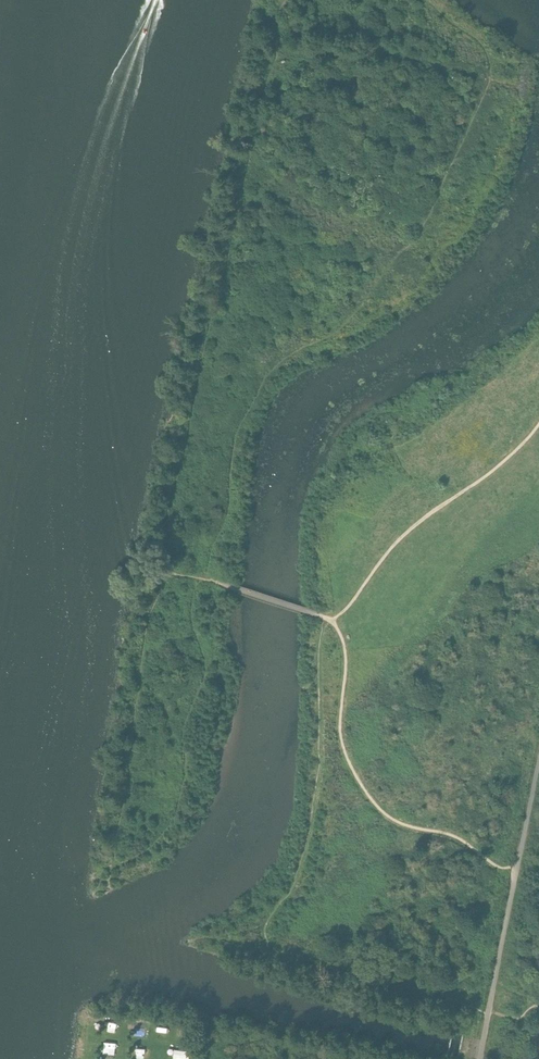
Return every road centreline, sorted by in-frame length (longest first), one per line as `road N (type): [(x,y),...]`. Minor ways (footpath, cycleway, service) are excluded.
road 1 (unclassified): [(538,762),(482,1058)]

